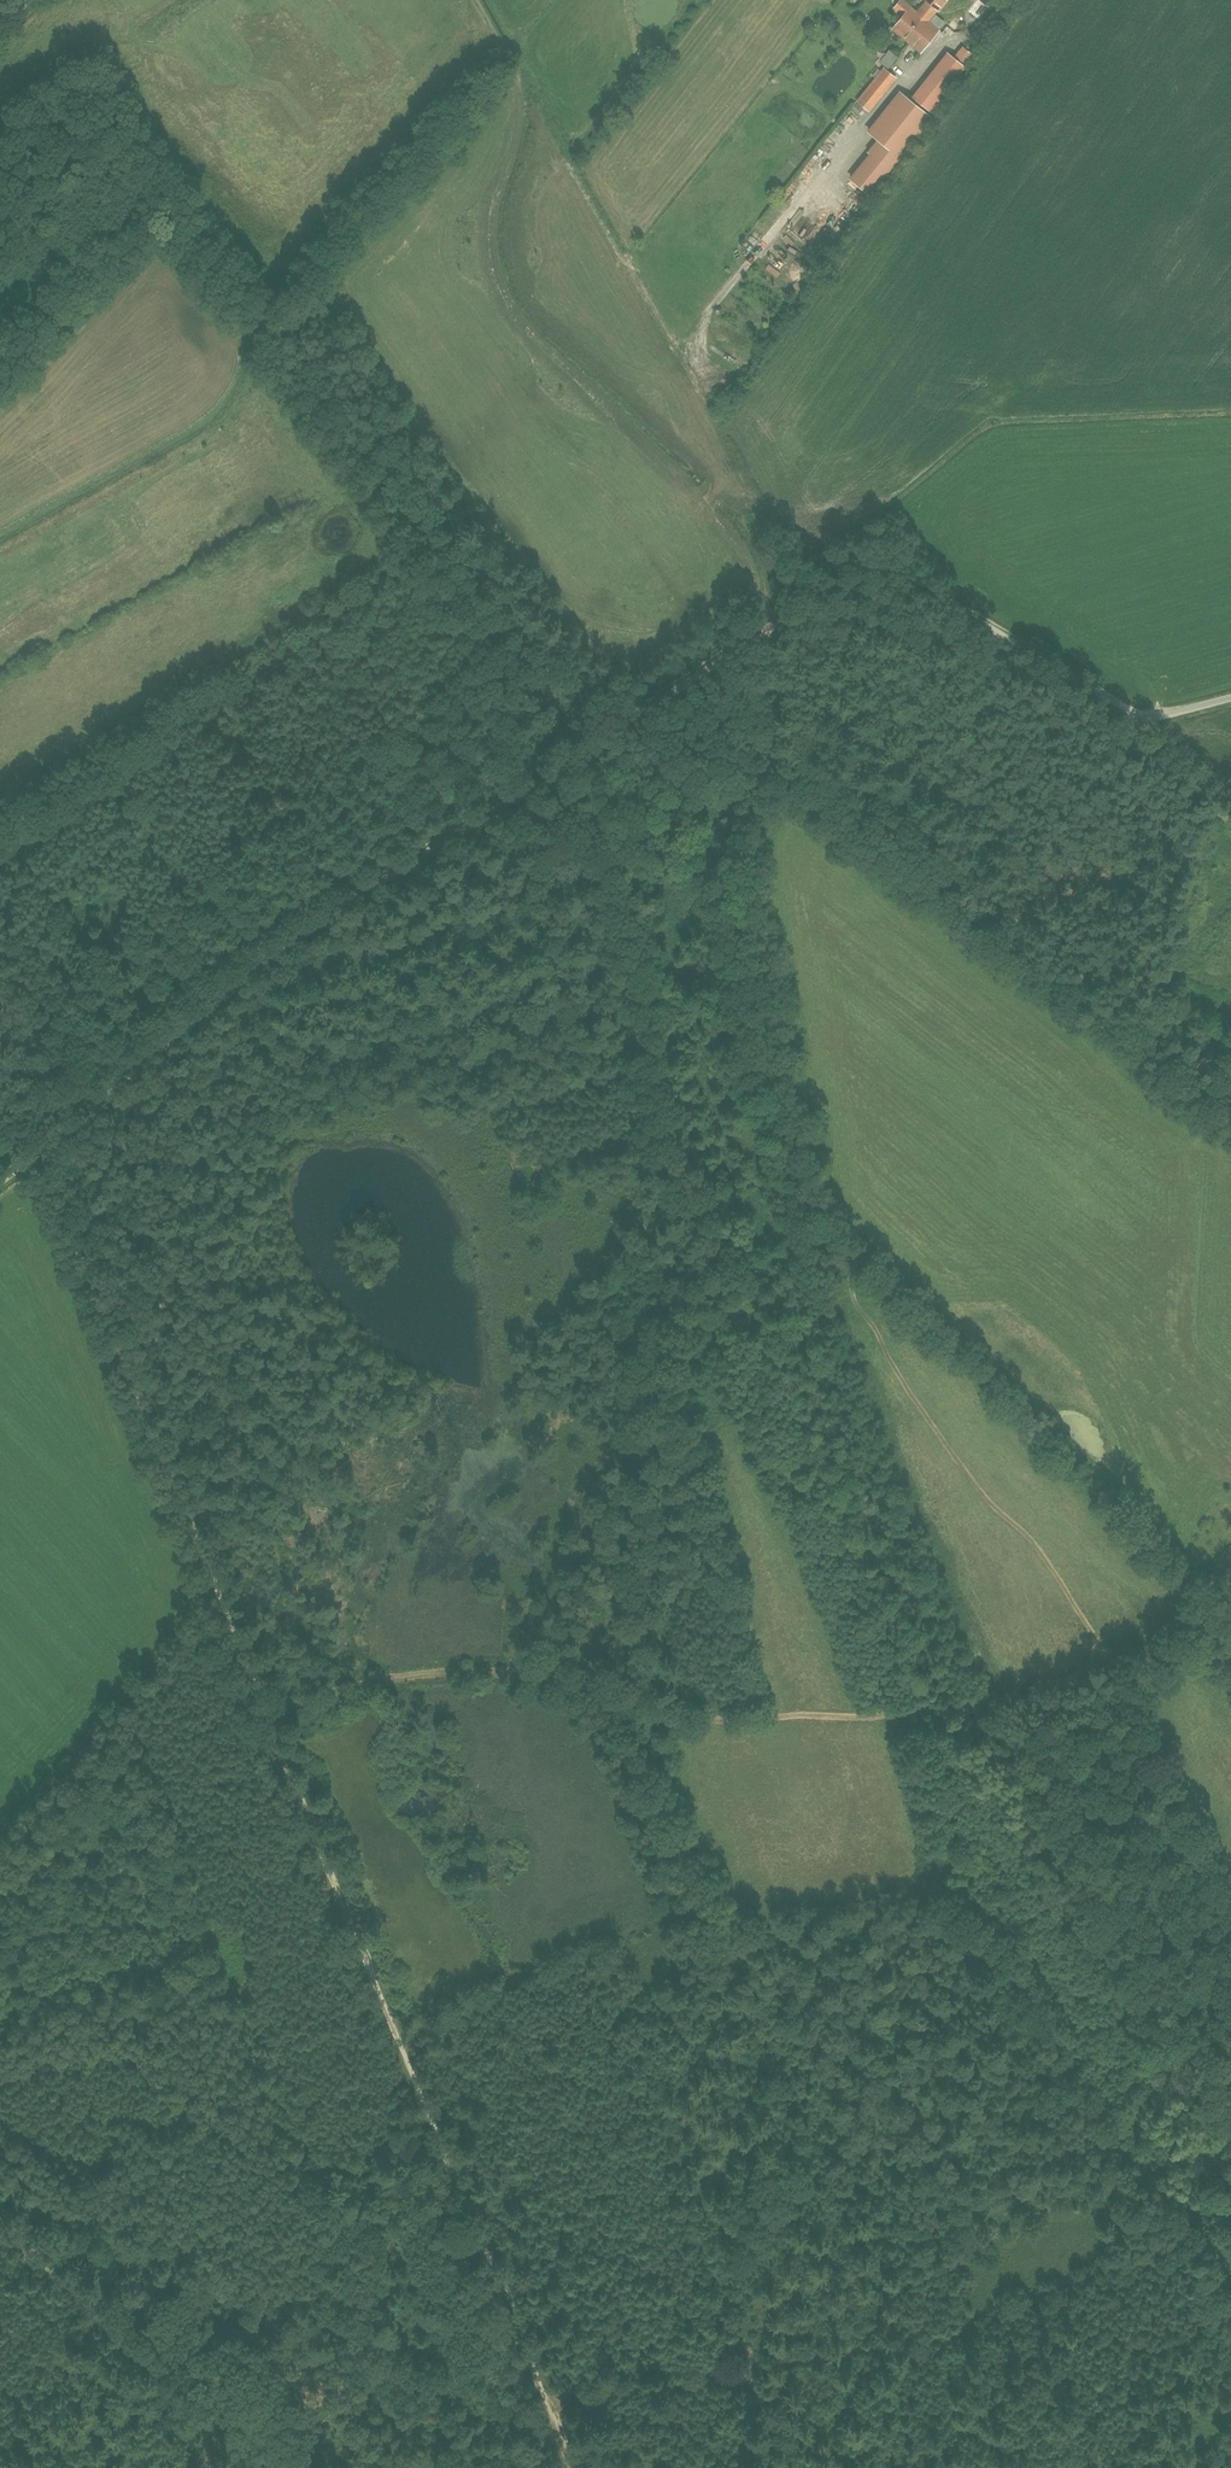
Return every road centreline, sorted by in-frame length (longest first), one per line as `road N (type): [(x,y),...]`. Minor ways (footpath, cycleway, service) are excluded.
road 1 (track): [(565,2467),(57,1192)]
road 2 (track): [(41,1151),(287,941),(595,742)]
road 3 (track): [(775,627),(836,595),(898,590),(942,605),(1112,702)]
road 4 (track): [(1116,1668),(1230,1900)]
road 5 (track): [(595,742),(775,627)]
road 6 (track): [(1230,822),(1135,746),(1135,716)]
road 7 (unclassified): [(1112,702),(1145,719),(1230,698)]

